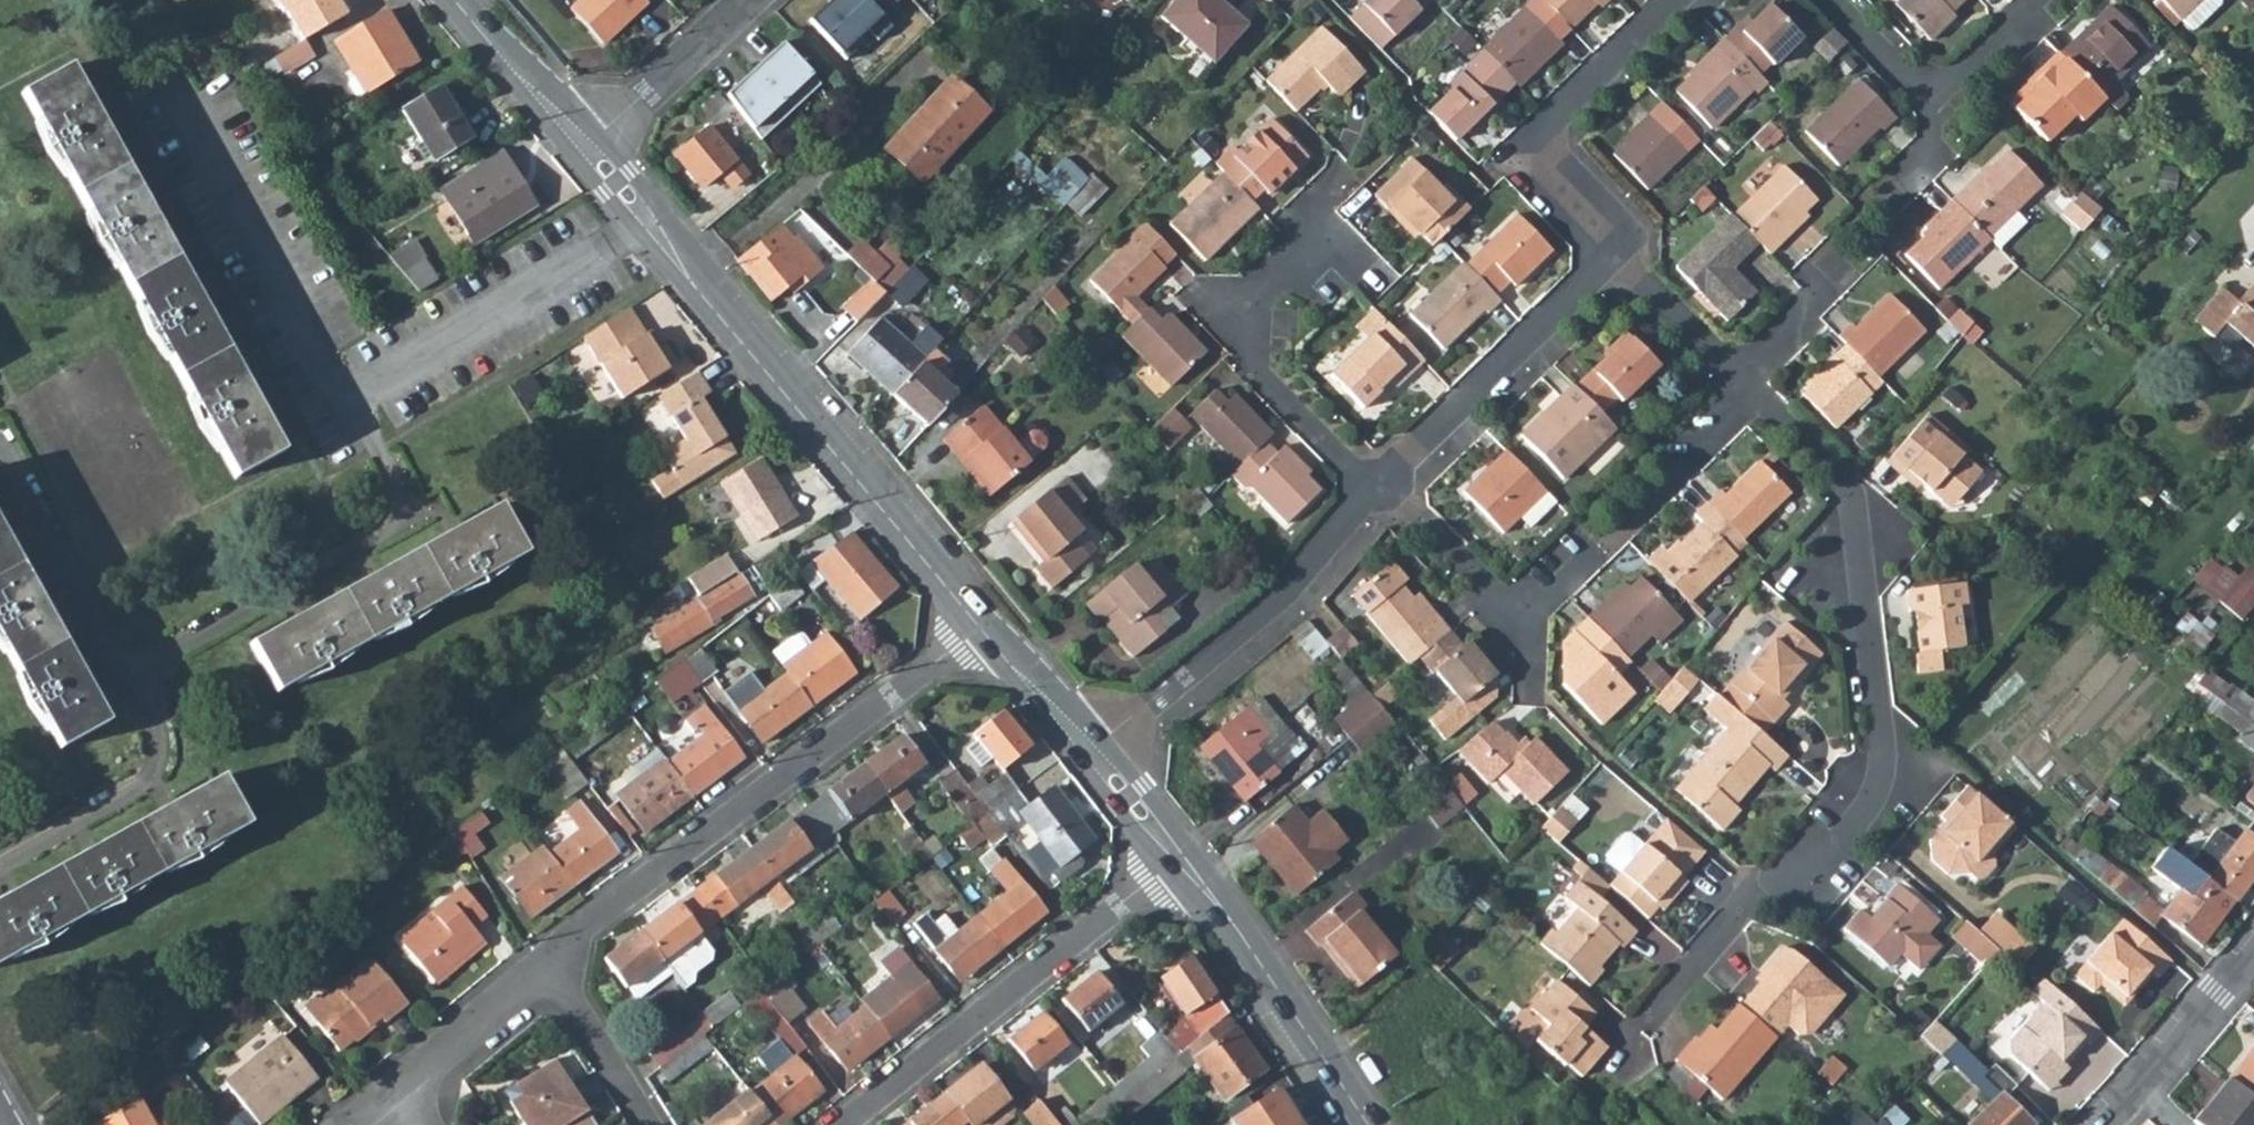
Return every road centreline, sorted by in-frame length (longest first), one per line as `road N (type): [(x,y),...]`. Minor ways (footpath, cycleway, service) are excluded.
road 1 (residential): [(1643,1018),(1750,897),(1813,882),(1864,817),(1882,774),(1852,496),(1752,388)]
road 2 (residential): [(584,146),(981,629)]
road 3 (residential): [(548,958),(981,629)]
road 4 (residential): [(1380,492),(1512,617),(1752,388)]
road 5 (residential): [(840,1124),(1179,859)]
road 6 (residential): [(1088,749),(1296,589),(1380,492)]
road 7 (residential): [(1613,253),(1608,235),(1532,148),(1678,0)]
road 8 (residential): [(1739,373),(1809,303),(1952,114)]
road 9 (residential): [(1380,492),(1613,253)]
road 10 (residential): [(1316,247),(1257,292),(1240,335),(1270,383),(1380,492)]
road 11 (residential): [(1179,859),(1232,922),(1369,1124)]
road 12 (track): [(2082,319),(2253,111)]
road 13 (tertiary): [(2253,947),(2101,1124)]
road 14 (residential): [(584,146),(746,0)]
road 15 (residential): [(392,1087),(548,958)]
road 16 (residential): [(548,958),(650,1124)]
road 17 (residential): [(459,0),(584,146)]
road 18 (residential): [(1739,373),(1613,253)]
road 19 (residential): [(1830,0),(1952,114)]
road 20 (residential): [(981,629),(1088,749)]
road 21 (residential): [(1952,114),(1977,69),(2046,0)]
road 22 (residential): [(1088,749),(1179,859)]

